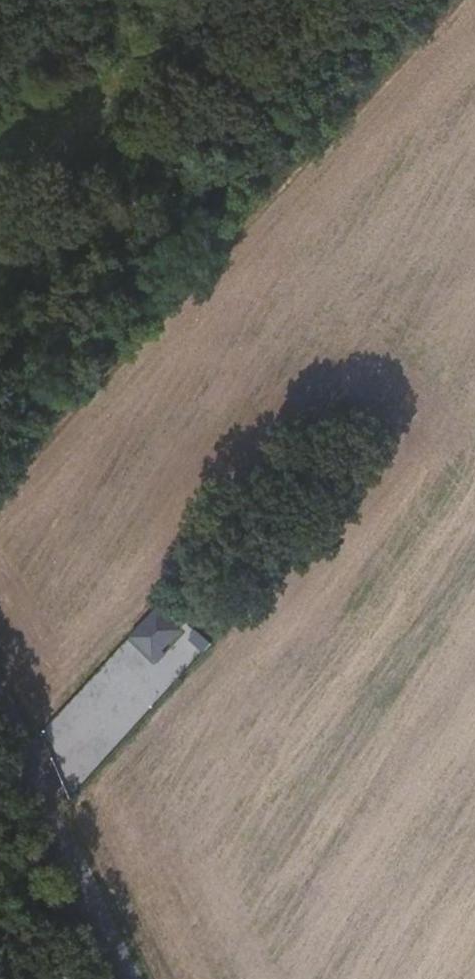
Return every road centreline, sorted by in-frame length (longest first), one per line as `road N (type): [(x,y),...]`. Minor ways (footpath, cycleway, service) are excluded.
road 1 (residential): [(0,713),(125,978)]

